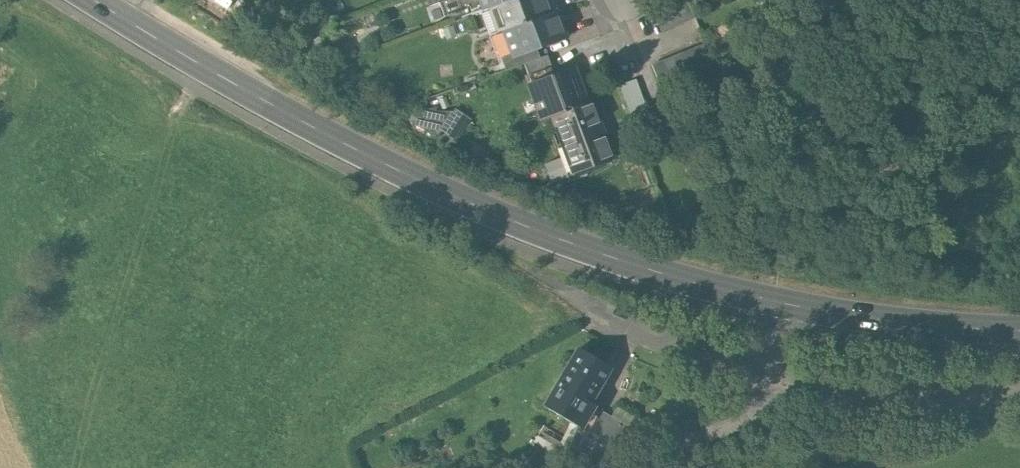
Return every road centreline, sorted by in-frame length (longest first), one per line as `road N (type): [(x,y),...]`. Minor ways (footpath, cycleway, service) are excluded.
road 1 (primary): [(1019,331),(793,307),(583,248),(387,166),(94,0)]
road 2 (track): [(758,211),(1001,146),(1019,134)]
road 3 (track): [(633,41),(695,184),(720,206),(758,211)]

